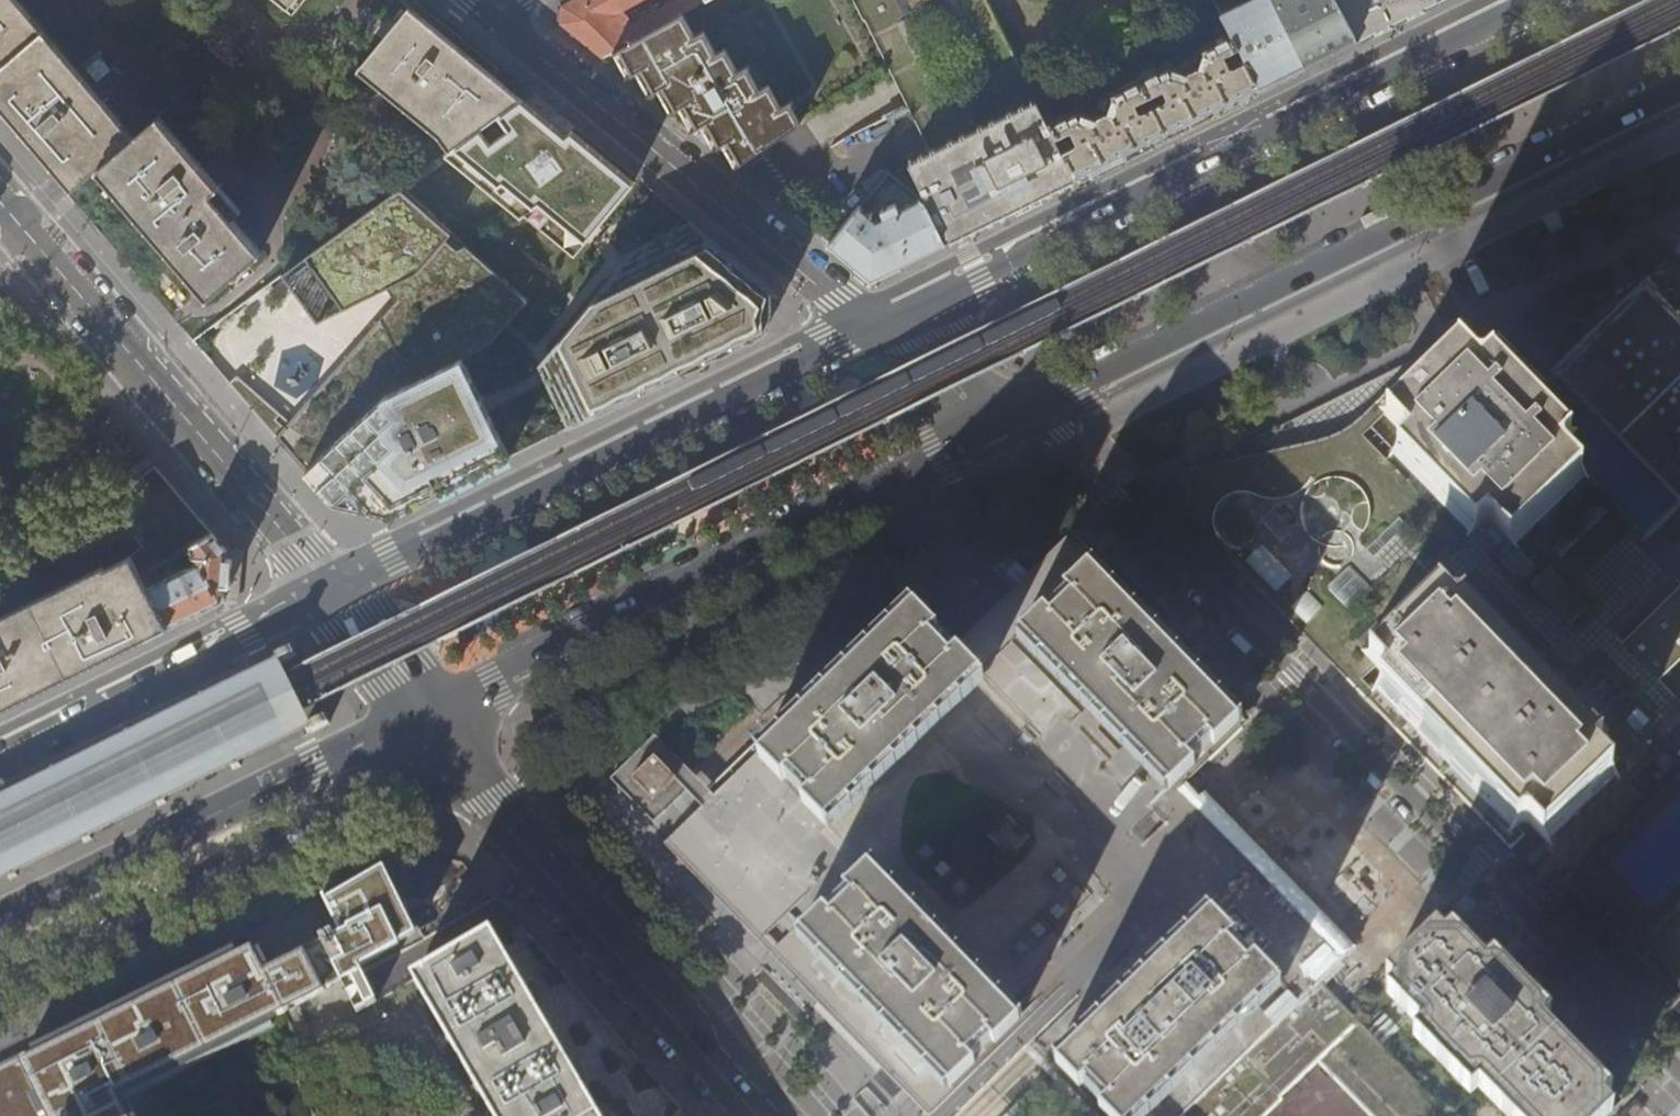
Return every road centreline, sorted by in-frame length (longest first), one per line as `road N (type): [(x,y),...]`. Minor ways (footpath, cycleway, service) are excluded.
road 1 (residential): [(1679,1074),(1056,430),(1015,416)]
road 2 (primary): [(1015,416),(1679,89)]
road 3 (primary): [(1538,0),(881,323)]
road 4 (primary): [(429,716),(491,676),(1015,416)]
road 5 (primary): [(881,323),(330,593)]
road 6 (primary): [(0,991),(378,800),(429,716)]
road 7 (tertiary): [(429,716),(763,1115)]
road 8 (residential): [(0,200),(330,593)]
road 9 (residential): [(881,323),(837,298),(490,12)]
road 10 (primary): [(330,593),(0,756)]
road 11 (unclassified): [(881,323),(1015,416)]
road 12 (unclassified): [(330,593),(429,716)]

